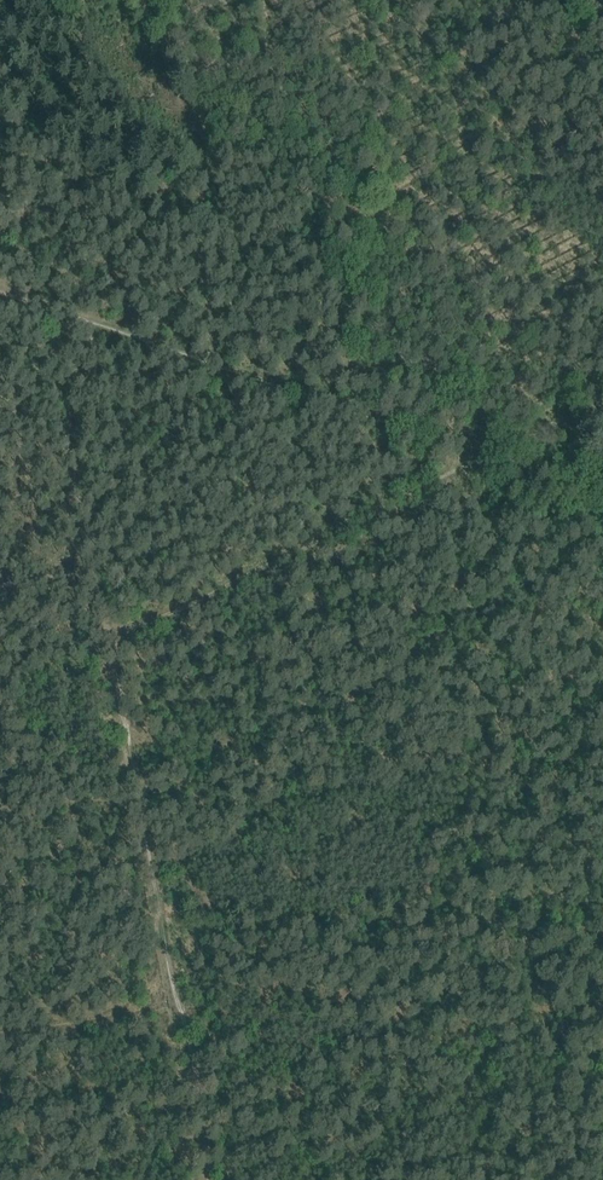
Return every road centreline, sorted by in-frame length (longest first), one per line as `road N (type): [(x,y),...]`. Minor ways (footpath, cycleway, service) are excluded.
road 1 (track): [(89,318),(491,454)]

